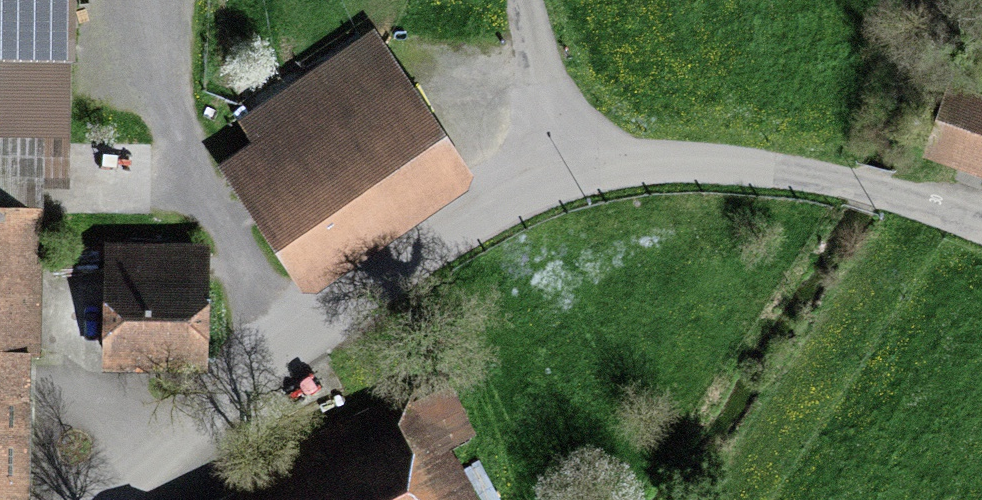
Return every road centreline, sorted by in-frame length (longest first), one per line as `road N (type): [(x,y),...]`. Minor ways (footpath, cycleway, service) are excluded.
road 1 (residential): [(110,499),(290,352),(574,149)]
road 2 (residential): [(574,149),(812,176),(981,223)]
road 3 (residential): [(529,0),(574,149)]

